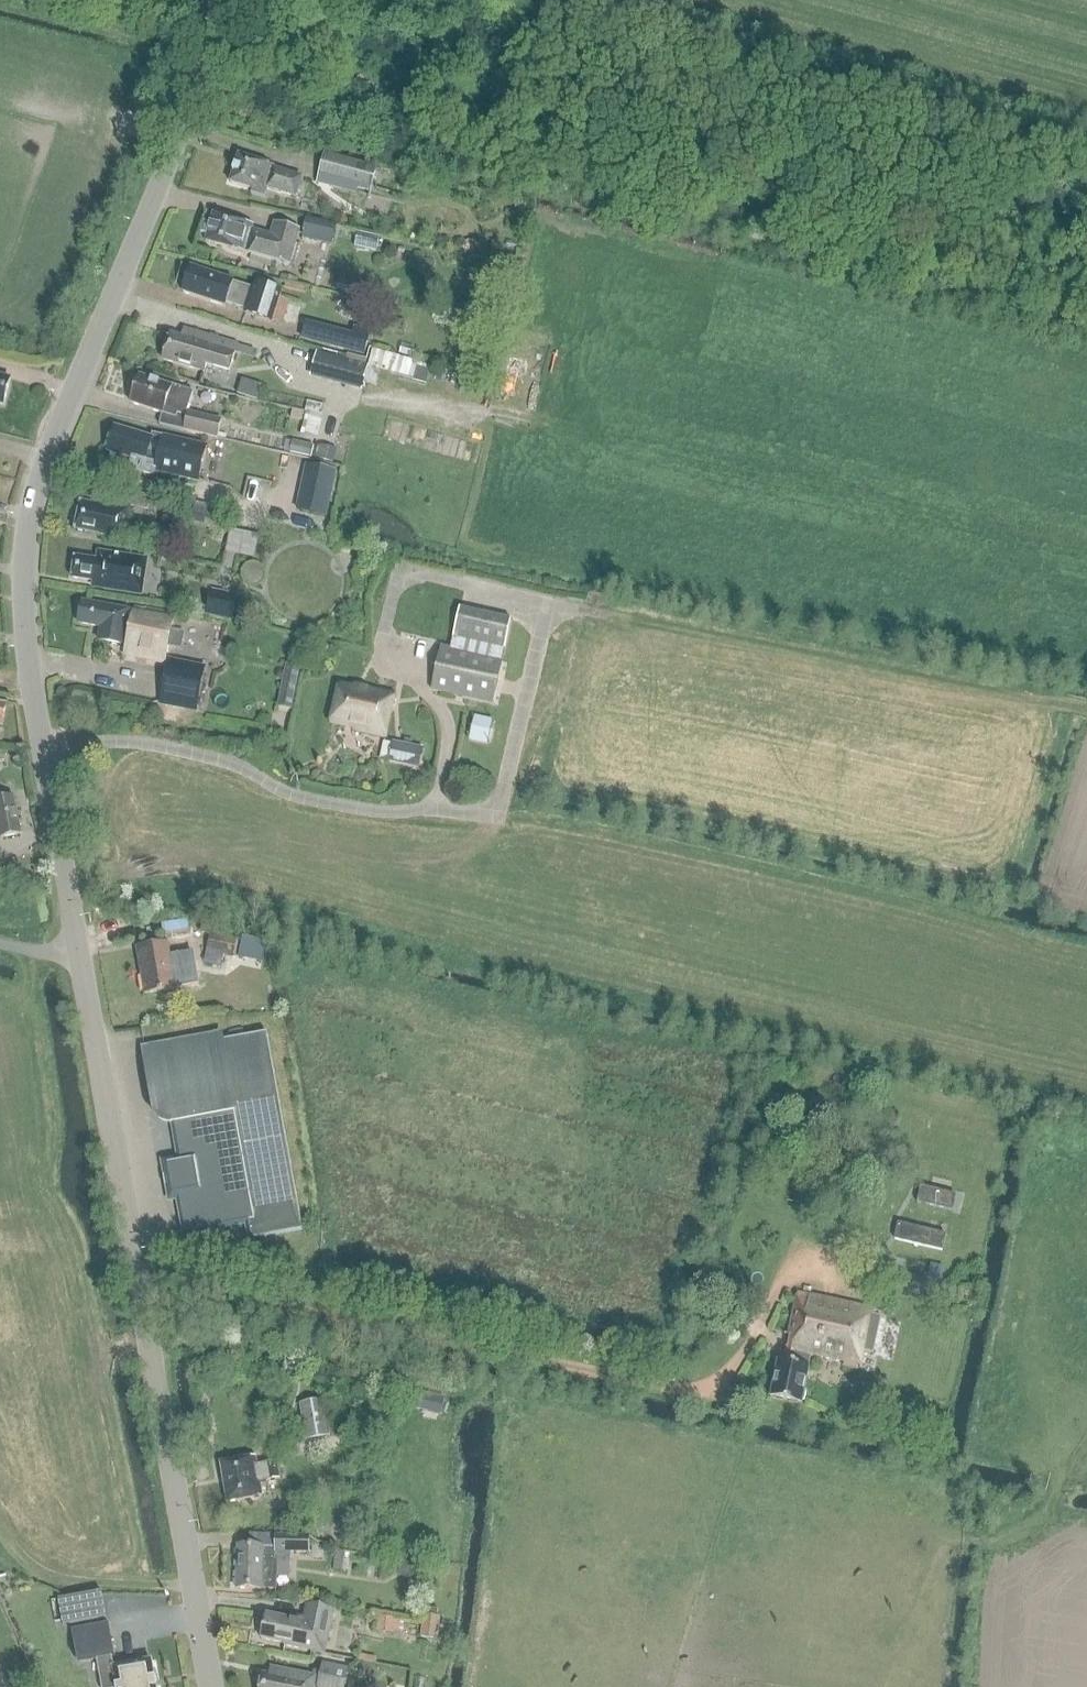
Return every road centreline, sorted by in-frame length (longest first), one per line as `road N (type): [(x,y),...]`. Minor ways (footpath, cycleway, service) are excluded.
road 1 (tertiary): [(79,948),(24,656),(21,549),(230,0)]
road 2 (tertiary): [(210,1686),(79,948)]

